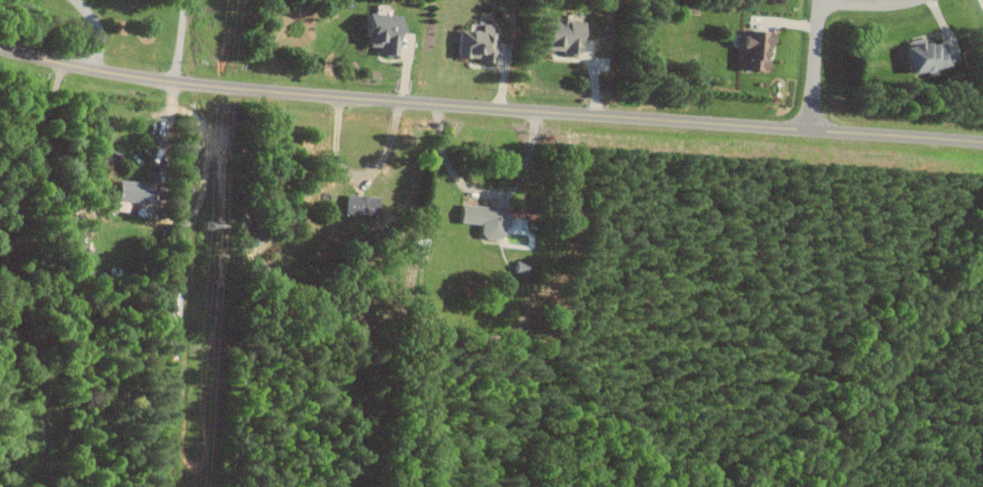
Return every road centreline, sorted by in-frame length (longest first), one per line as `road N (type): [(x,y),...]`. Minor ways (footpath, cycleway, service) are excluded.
road 1 (residential): [(982,146),(223,91),(0,52)]
road 2 (residential): [(822,0),(814,133)]

